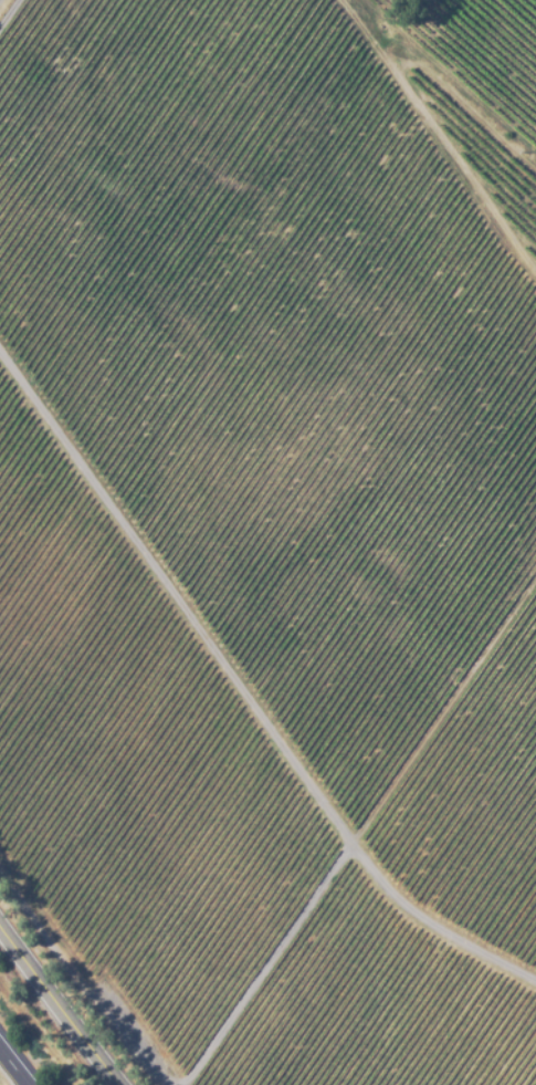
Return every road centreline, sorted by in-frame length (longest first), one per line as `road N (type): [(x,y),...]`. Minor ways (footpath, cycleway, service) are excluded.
road 1 (tertiary): [(128,1084),(0,919)]

